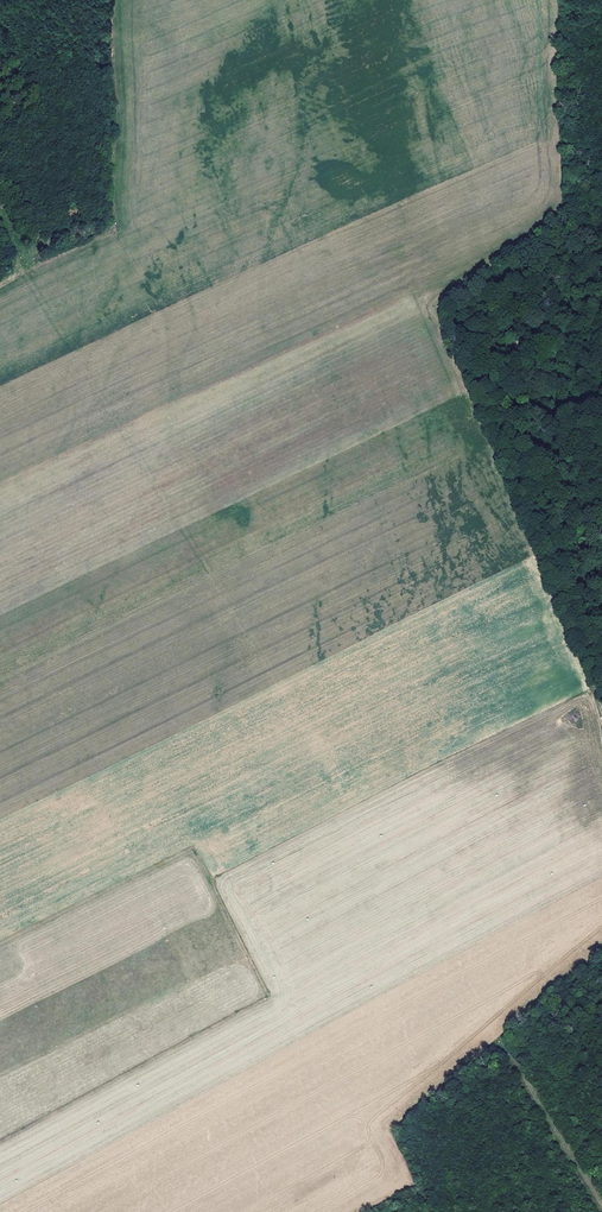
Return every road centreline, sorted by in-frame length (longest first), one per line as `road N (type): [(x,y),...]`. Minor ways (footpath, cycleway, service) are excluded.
road 1 (track): [(577,0),(590,169),(545,329),(525,339),(512,386),(533,414),(540,474),(601,627)]

